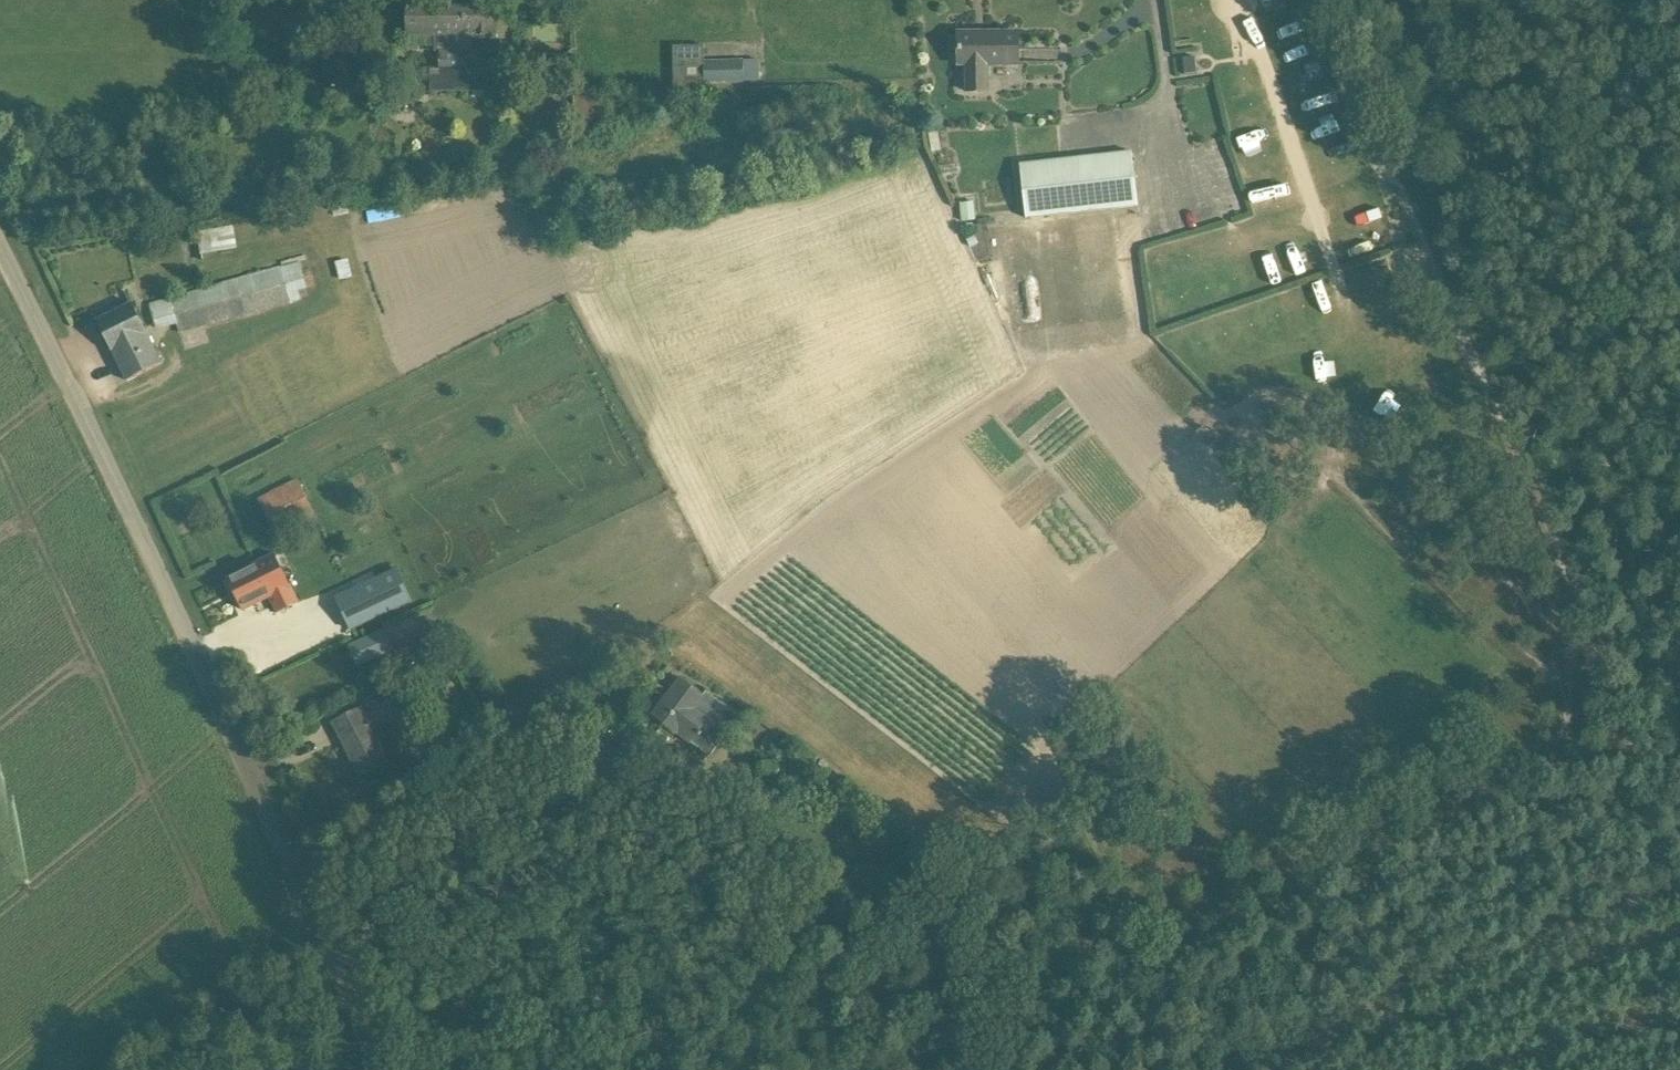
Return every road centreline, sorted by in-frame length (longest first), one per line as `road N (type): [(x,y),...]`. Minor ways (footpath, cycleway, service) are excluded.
road 1 (unclassified): [(396,1069),(0,230)]

